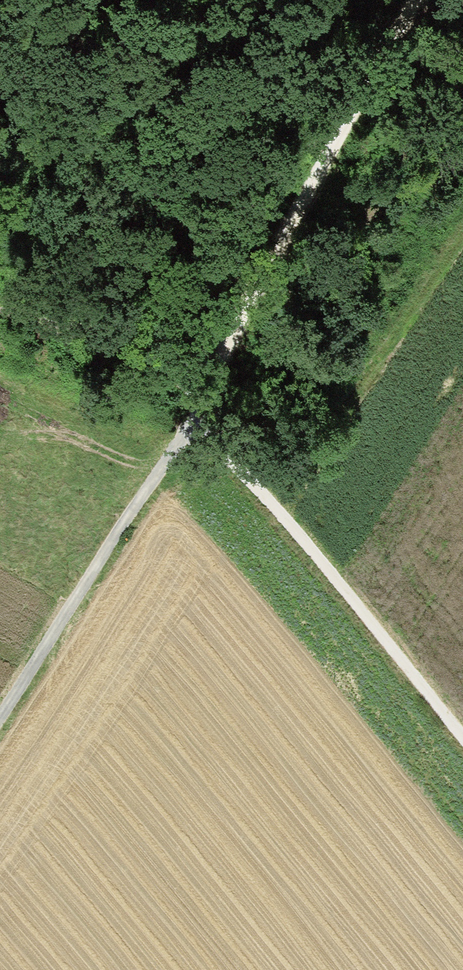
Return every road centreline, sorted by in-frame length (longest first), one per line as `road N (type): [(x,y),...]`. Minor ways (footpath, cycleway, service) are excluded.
road 1 (track): [(414,0),(211,381)]
road 2 (track): [(196,418),(462,739)]
road 3 (track): [(211,381),(196,418),(0,715)]

